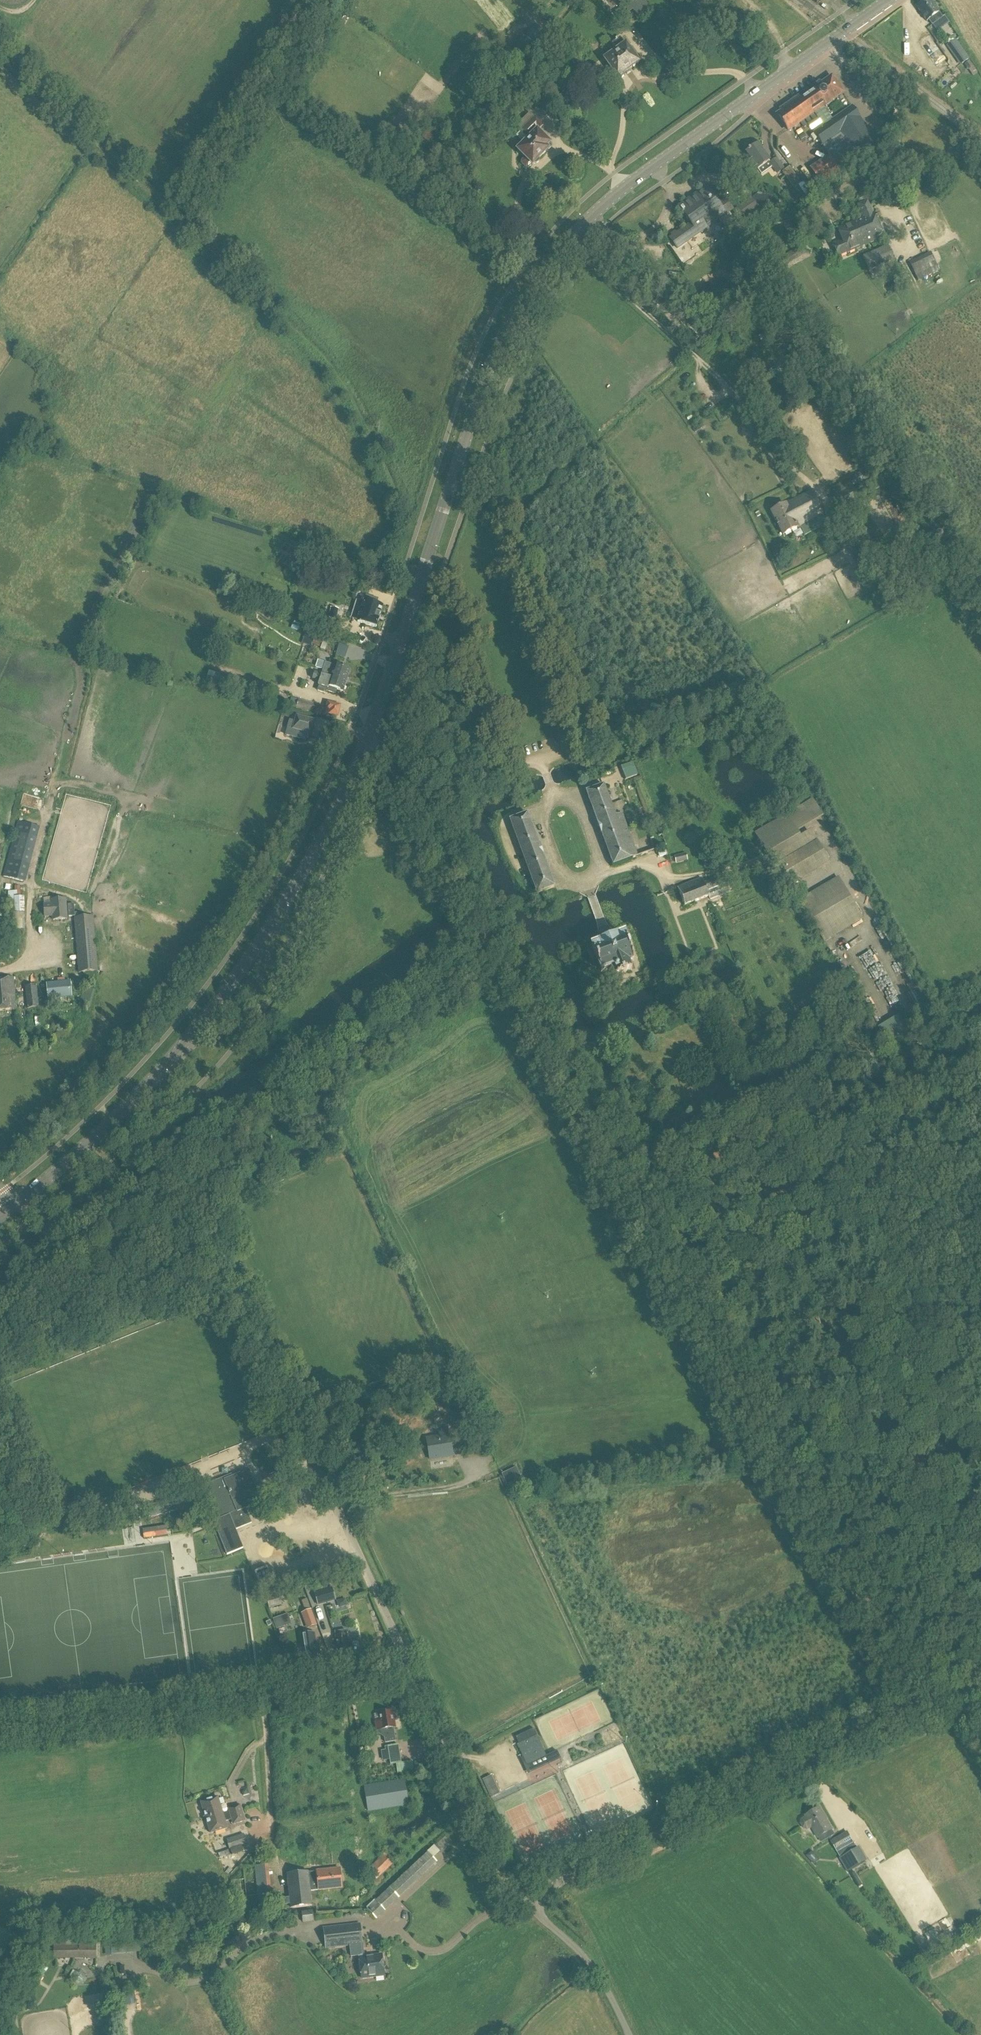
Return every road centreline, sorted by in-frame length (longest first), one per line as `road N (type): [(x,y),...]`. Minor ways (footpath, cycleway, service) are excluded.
road 1 (secondary): [(17,1203),(179,1051),(302,874),(379,708),(487,373),(538,280),(614,197),(888,0)]
road 2 (track): [(912,1009),(910,1059),(892,1107),(783,1193),(779,1205),(885,1402),(884,1418),(829,1450),(785,1457),(487,941)]
road 3 (track): [(446,555),(416,534),(343,380),(0,54)]
road 4 (unclassified): [(527,1903),(583,1869),(942,1699),(980,1715)]
road 5 (unclassified): [(0,1734),(402,1678)]
road 6 (track): [(297,1418),(180,1169)]
road 7 (unclassified): [(527,1903),(487,1842),(422,1700),(402,1678)]
road 8 (track): [(0,1307),(180,1169)]
road 9 (track): [(322,1067),(487,941)]
road 10 (unclassified): [(630,2034),(595,1967),(527,1903)]
road 11 (track): [(180,1169),(312,1068)]
road 12 (track): [(487,941),(413,793)]

